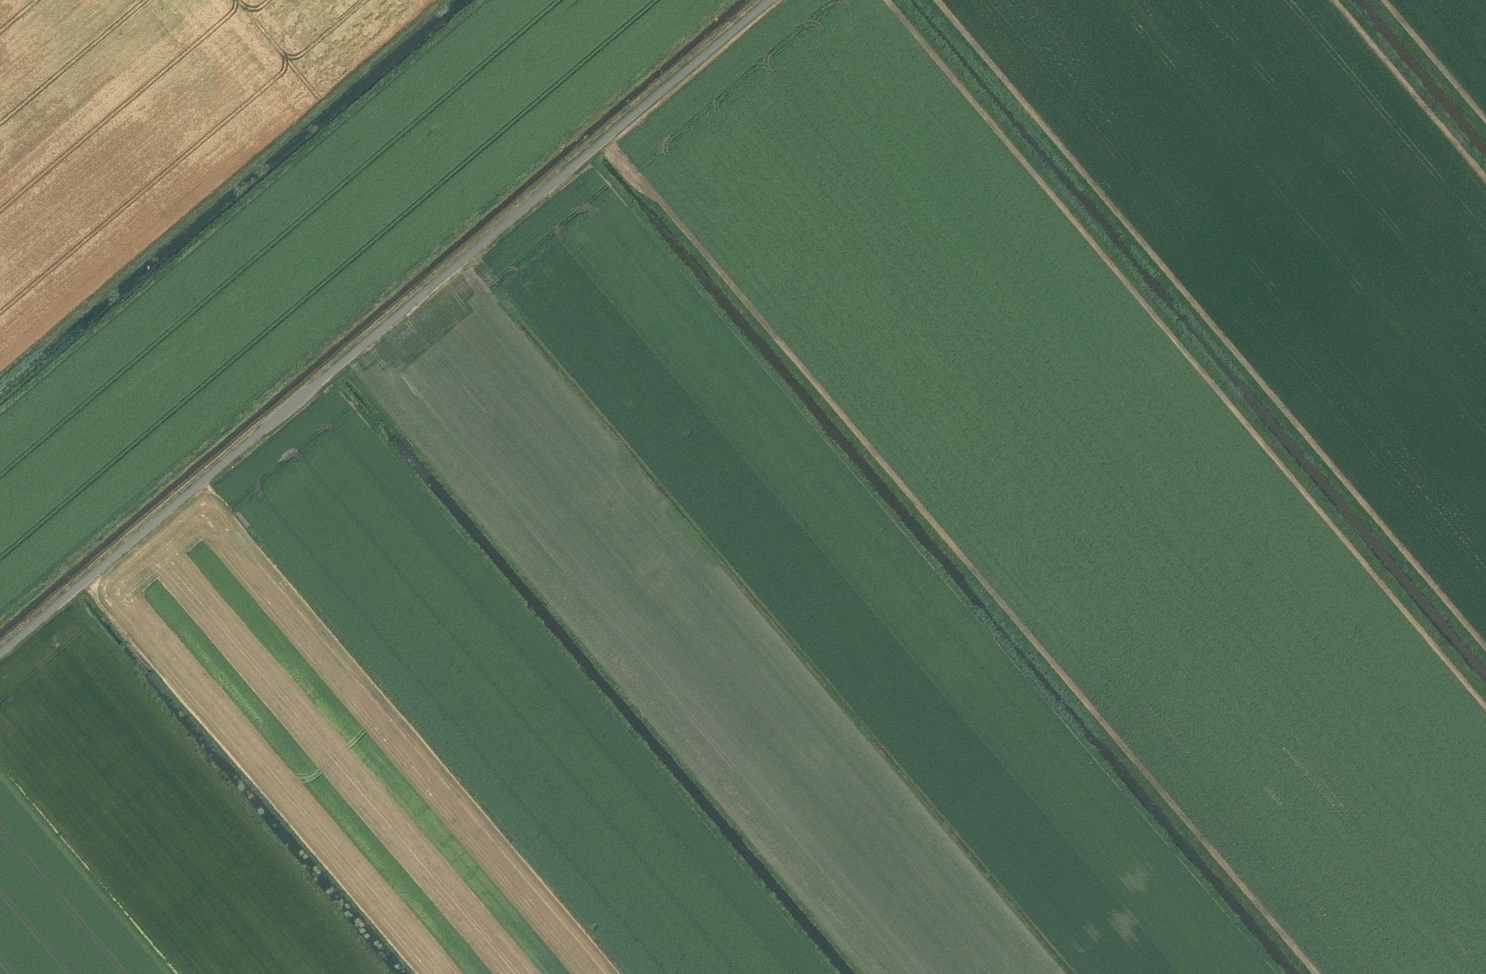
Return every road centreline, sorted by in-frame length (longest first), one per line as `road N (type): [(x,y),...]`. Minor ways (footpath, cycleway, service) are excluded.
road 1 (unclassified): [(0,652),(771,0)]

